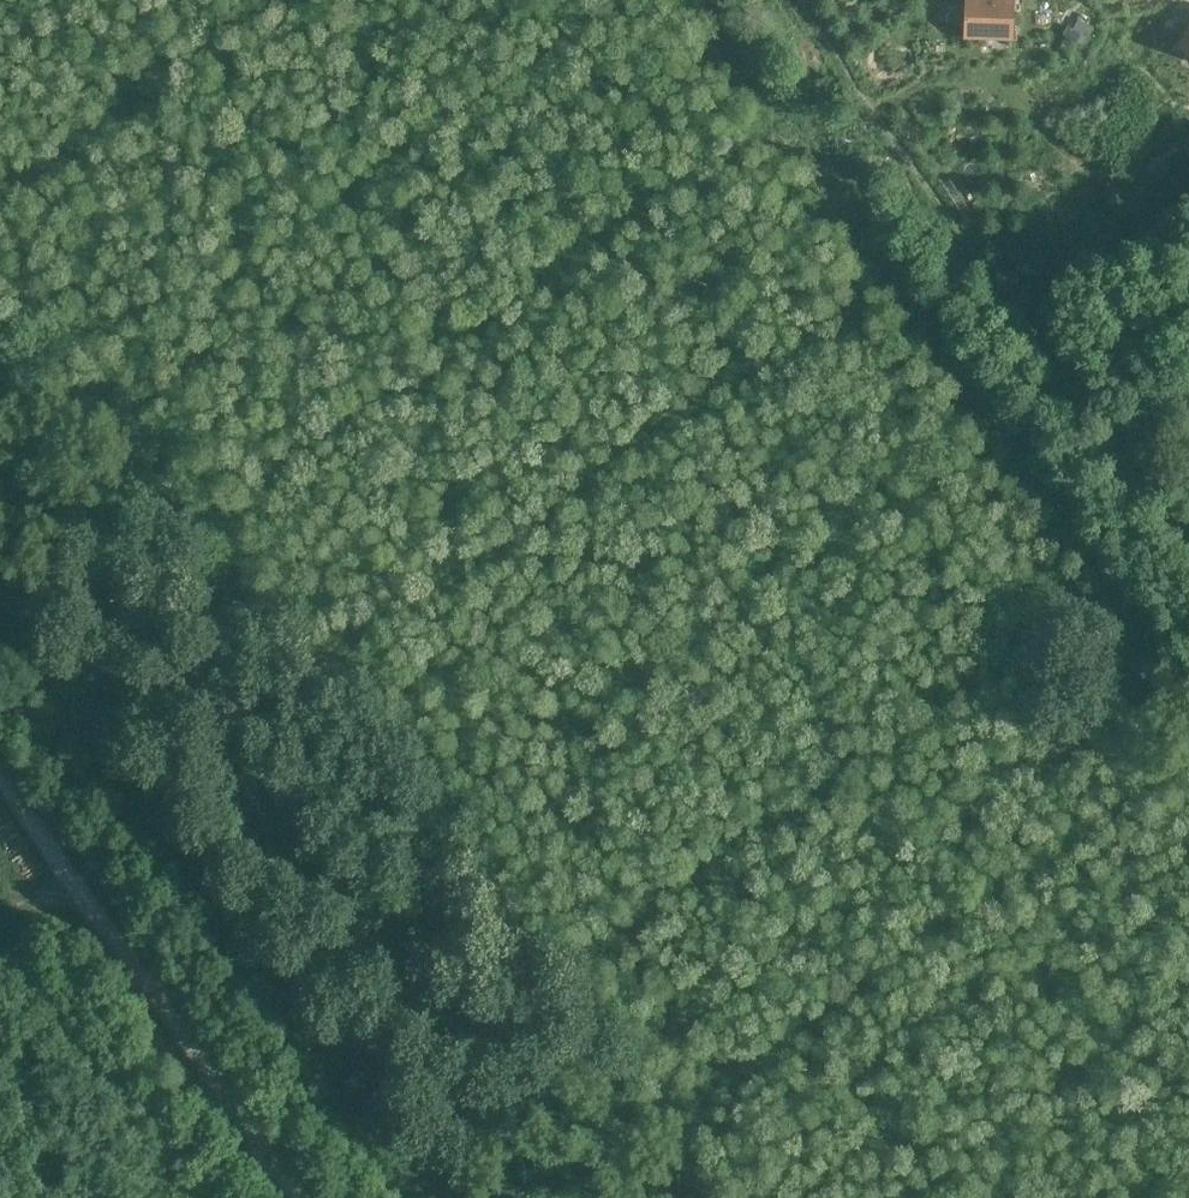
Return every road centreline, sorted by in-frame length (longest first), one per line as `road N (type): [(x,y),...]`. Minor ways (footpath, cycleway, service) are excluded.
road 1 (track): [(413,1197),(1188,653)]
road 2 (track): [(0,772),(303,1197)]
road 3 (track): [(1188,532),(1027,304)]

